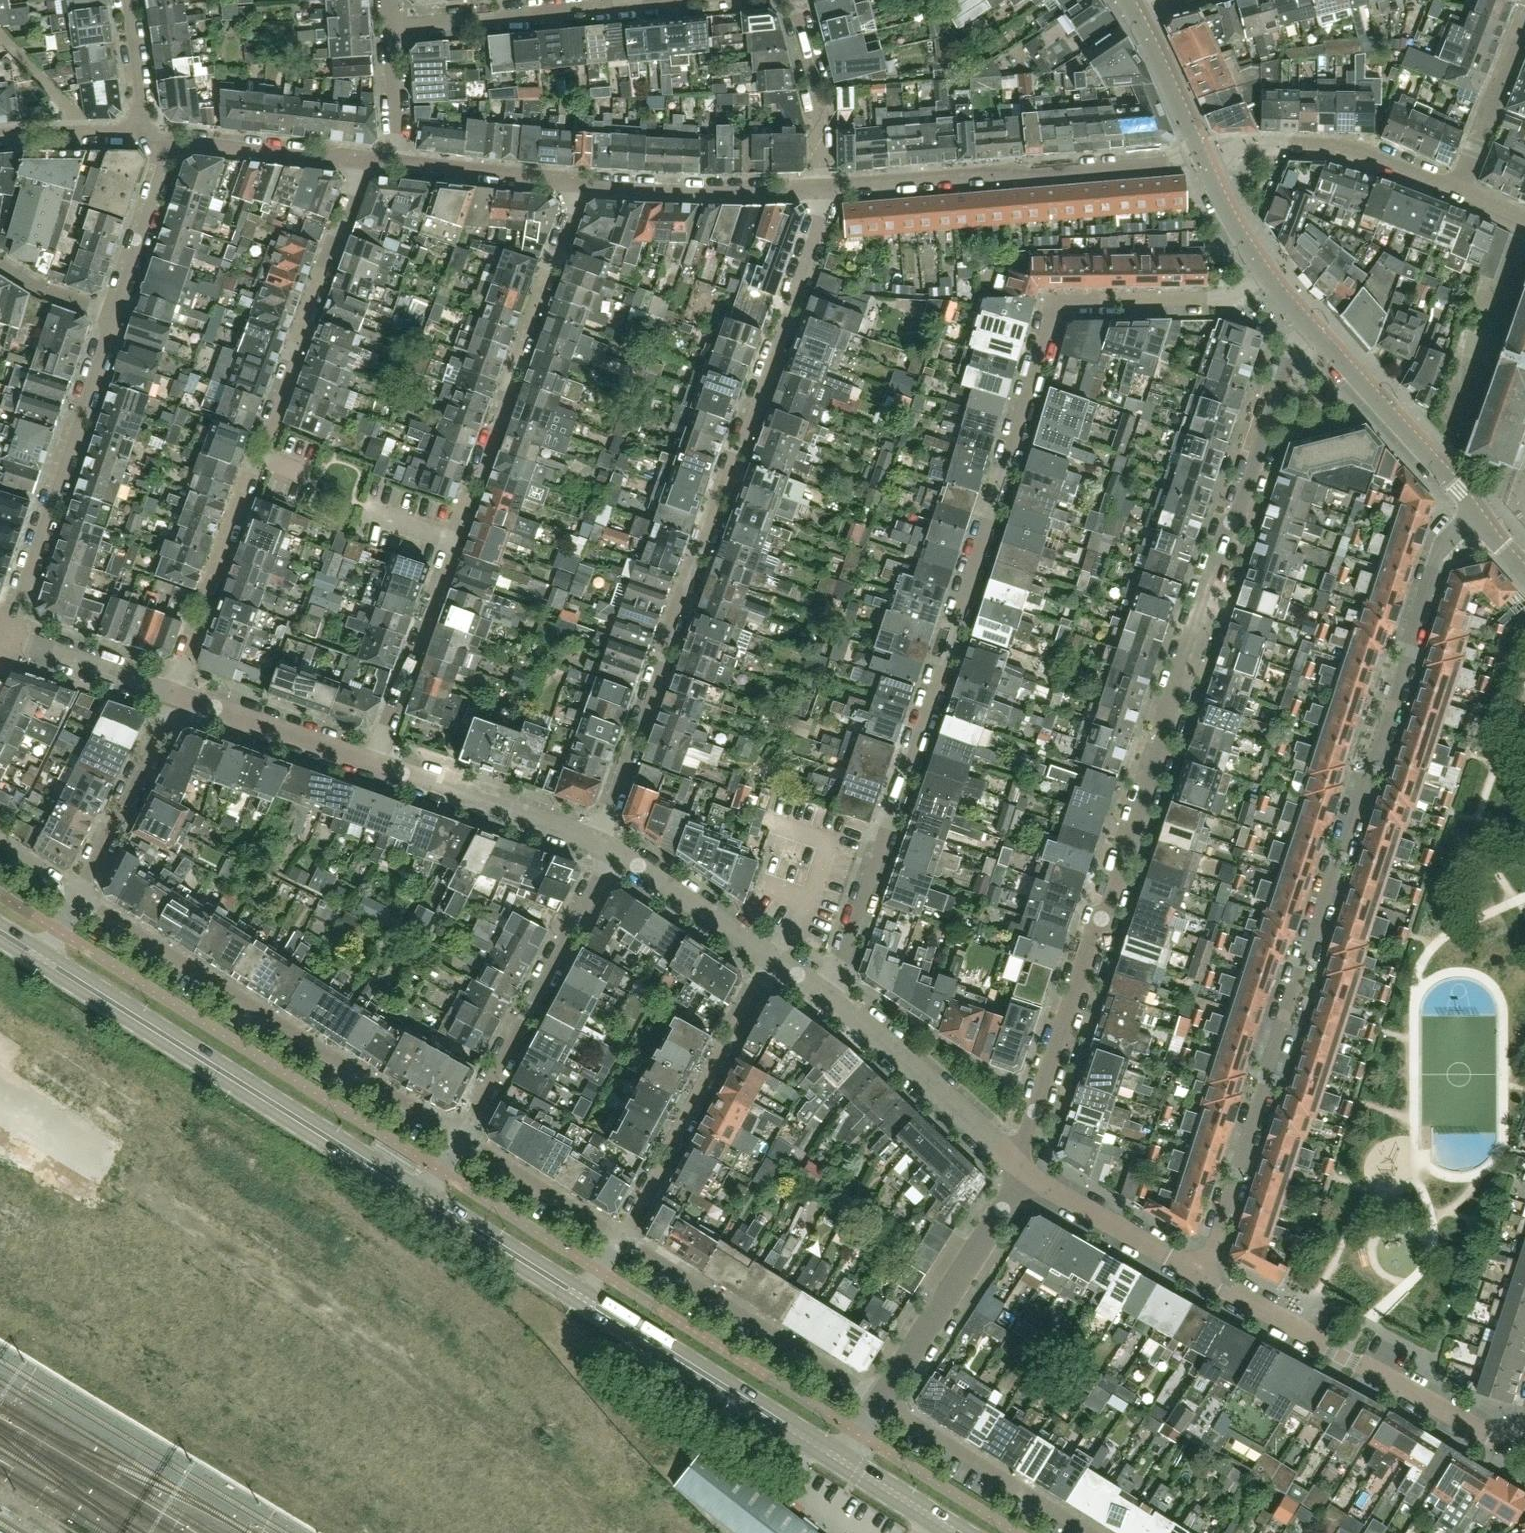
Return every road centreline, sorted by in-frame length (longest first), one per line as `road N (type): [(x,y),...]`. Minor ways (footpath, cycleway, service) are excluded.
road 1 (residential): [(821,991),(842,960),(1056,302),(1232,299),(1268,275)]
road 2 (residential): [(1009,1158),(1027,1135),(1093,933),(1109,904),(1165,733),(1168,701),(1285,371),(1327,347)]
road 3 (residential): [(1198,1276),(1442,556),(1477,515)]
road 4 (residential): [(597,844),(821,217),(824,188)]
road 5 (residential): [(373,763),(581,185)]
road 6 (residential): [(176,695),(365,163)]
road 7 (residential): [(79,895),(460,1136)]
road 8 (tertiary): [(423,1197),(43,958)]
road 9 (residential): [(1201,156),(824,188)]
road 10 (residential): [(1524,1428),(1488,1435),(1198,1276)]
road 11 (residential): [(5,635),(115,320)]
road 12 (residential): [(460,1136),(615,852)]
road 13 (residential): [(620,1239),(772,959)]
road 14 (tertiary): [(843,1462),(581,1297)]
road 15 (residential): [(620,1239),(881,1402)]
road 16 (residential): [(393,29),(676,0)]
road 17 (residential): [(881,1402),(1025,1173)]
road 18 (residential): [(1460,190),(1320,144),(1201,156)]
road 19 (residential): [(1009,1158),(821,991)]
road 20 (residential): [(881,1402),(1088,1532)]
road 21 (residential): [(824,188),(581,185)]
road 22 (residential): [(597,844),(373,763)]
road 23 (residential): [(1327,347),(1477,515)]
road 24 (residential): [(176,695),(79,895)]
road 25 (residential): [(373,763),(176,695)]
road 26 (residential): [(1198,1276),(1025,1173)]
road 27 (residential): [(365,163),(167,142)]
road 28 (residential): [(824,188),(820,104),(793,0)]
road 29 (residential): [(460,1136),(620,1239)]
road 30 (residential): [(772,959),(615,852)]
road 31 (tertiary): [(581,1297),(423,1197)]
road 32 (residential): [(581,185),(397,160)]
road 33 (residential): [(115,320),(167,142)]
road 34 (residential): [(1460,190),(1524,19)]
road 35 (residential): [(176,695),(5,635)]
road 36 (residential): [(1134,13),(1201,156)]
road 37 (residential): [(145,131),(0,136)]
road 38 (residential): [(1201,156),(1268,275)]
road 39 (tertiary): [(958,1532),(843,1462)]
road 40 (residential): [(145,131),(126,0)]
road 41 (residential): [(393,29),(397,160)]
road 42 (residential): [(115,320),(46,292),(0,262)]

